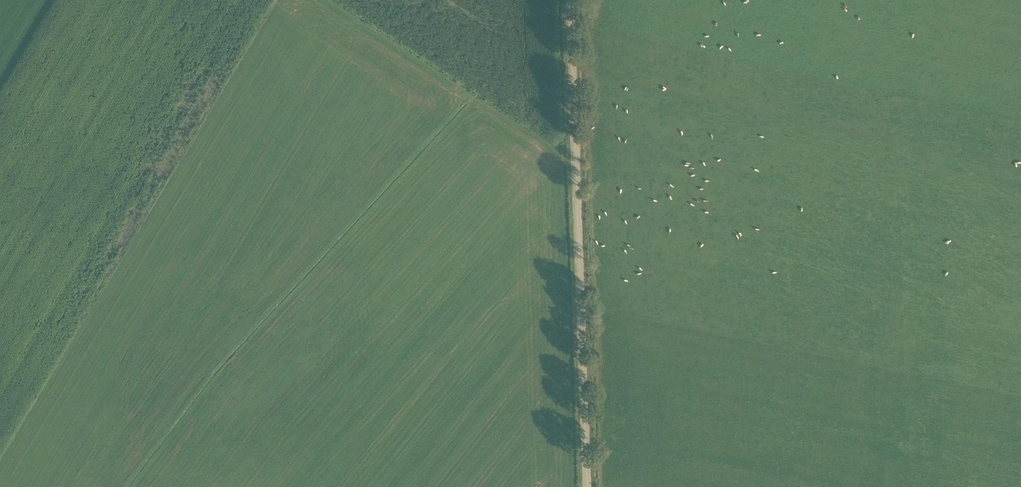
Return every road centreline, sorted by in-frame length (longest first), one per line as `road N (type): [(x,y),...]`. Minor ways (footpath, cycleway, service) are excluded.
road 1 (unclassified): [(587,486),(570,0)]

